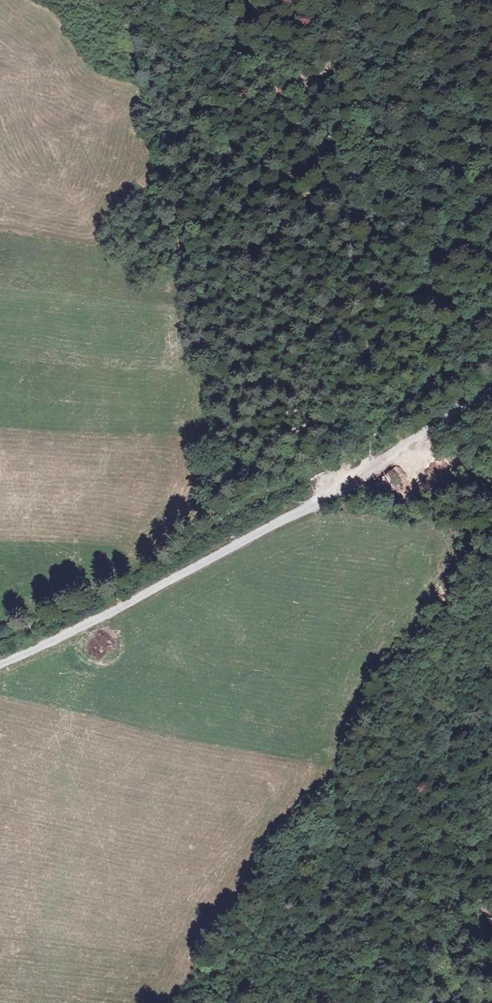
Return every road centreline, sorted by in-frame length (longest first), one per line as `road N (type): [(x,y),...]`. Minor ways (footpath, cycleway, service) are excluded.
road 1 (track): [(491,391),(312,507),(0,664)]
road 2 (track): [(371,470),(371,442),(441,385),(491,356)]

